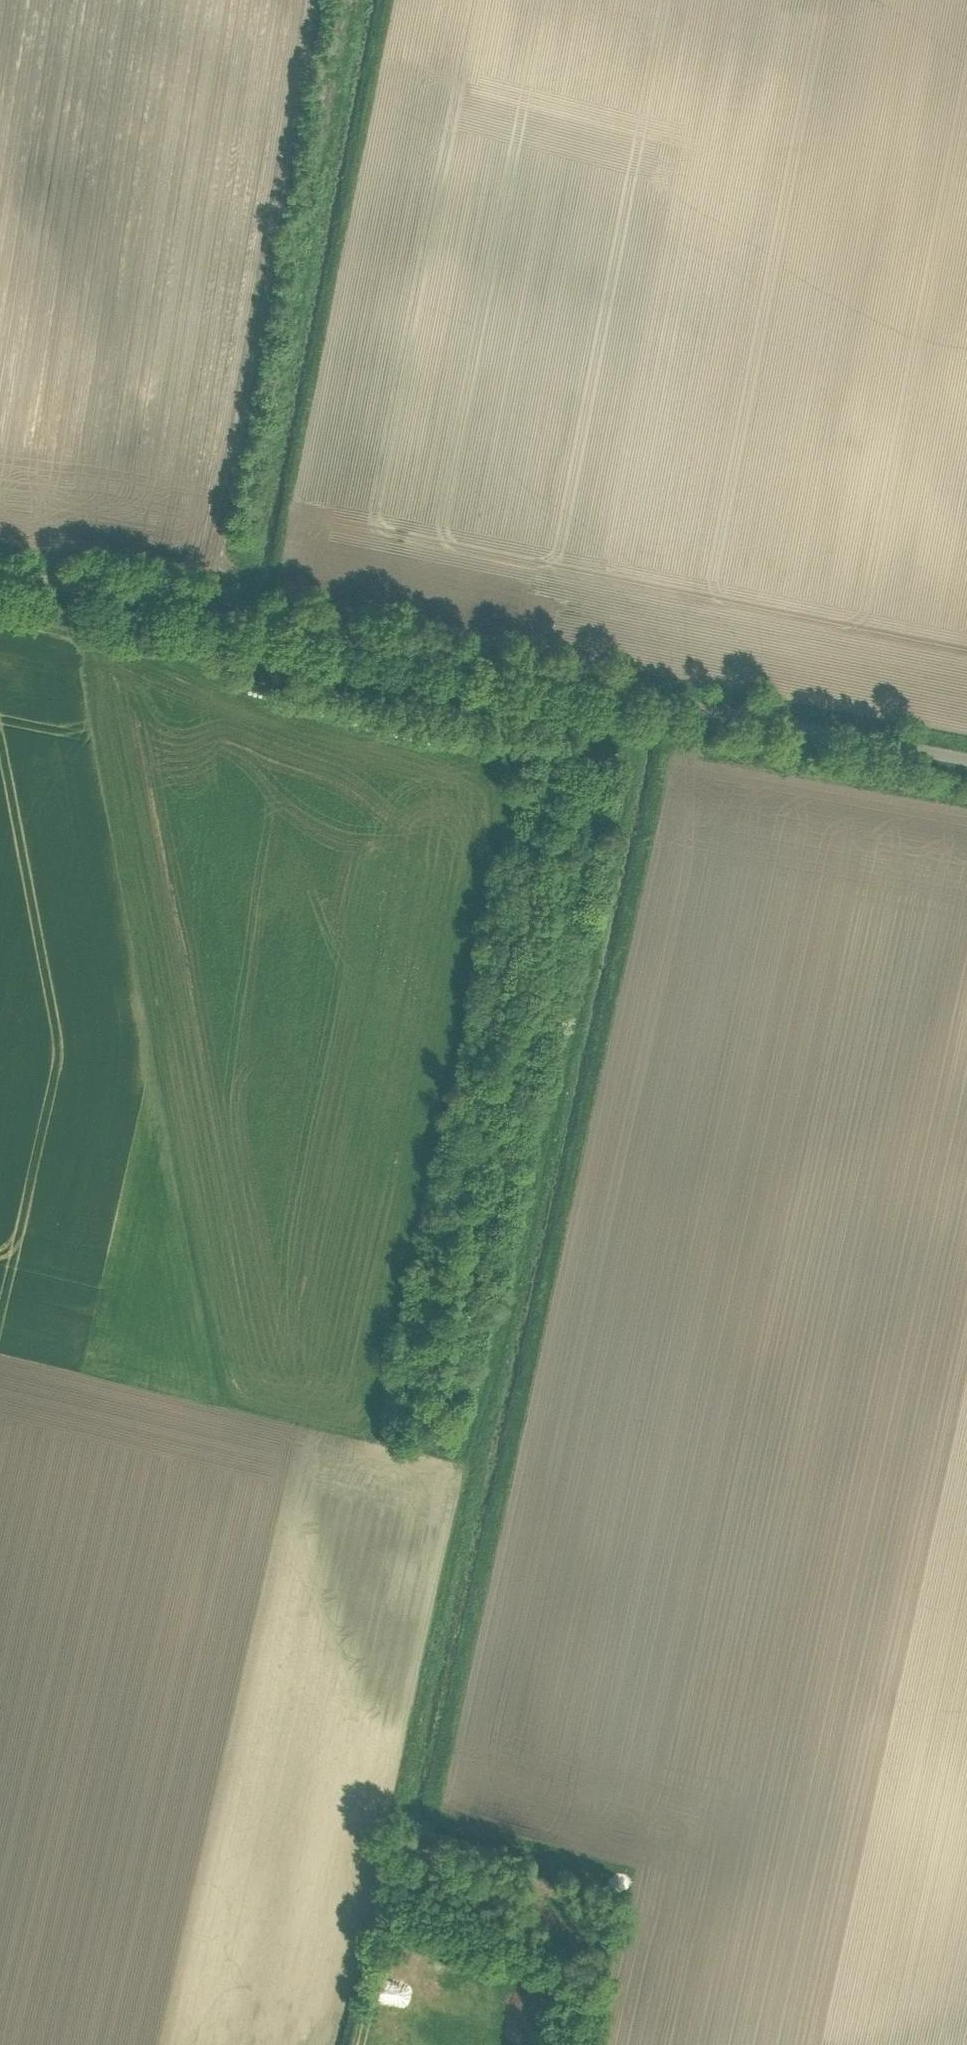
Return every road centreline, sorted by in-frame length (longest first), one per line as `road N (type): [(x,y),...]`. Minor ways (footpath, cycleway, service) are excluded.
road 1 (unclassified): [(0,566),(966,753)]

